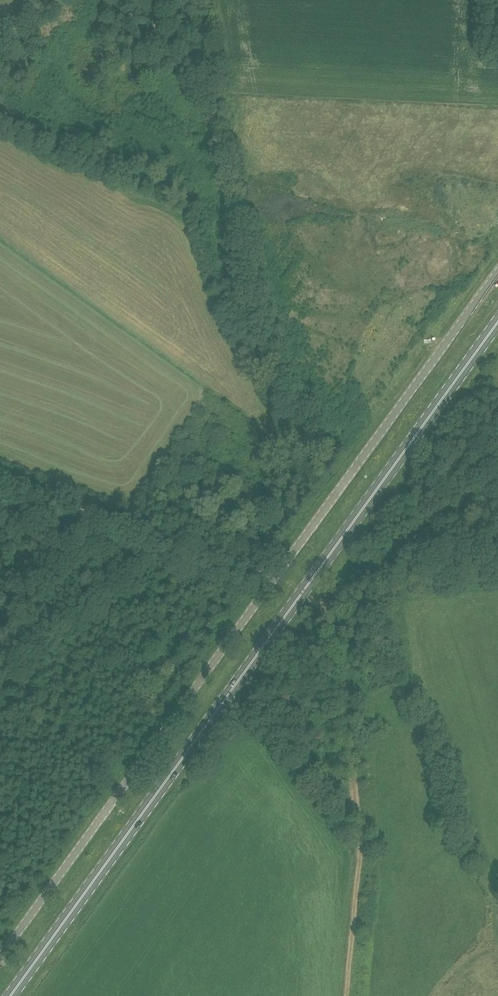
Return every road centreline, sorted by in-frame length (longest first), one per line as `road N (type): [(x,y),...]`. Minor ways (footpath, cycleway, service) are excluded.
road 1 (unclassified): [(0,960),(497,272)]
road 2 (primary): [(12,995),(497,324)]
road 3 (track): [(302,595),(275,576),(0,479)]

